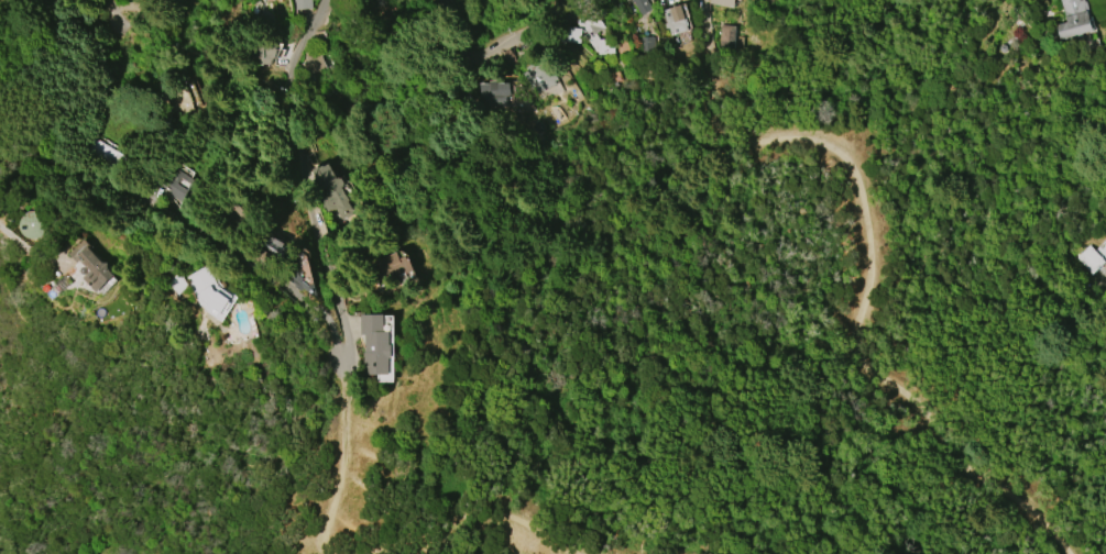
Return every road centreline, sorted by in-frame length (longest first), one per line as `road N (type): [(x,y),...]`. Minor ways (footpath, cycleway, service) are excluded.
road 1 (track): [(1065,553),(1017,503),(950,452),(869,362),(861,335),(869,251),(852,169),(803,137),(745,143),(721,134),(707,110),(703,54)]
road 2 (residential): [(342,368),(327,319),(284,287),(74,166),(0,152)]
road 3 (residential): [(319,0),(292,57),(286,104),(297,177),(349,347),(342,396)]
road 4 (track): [(342,396),(327,524),(332,542),(369,547),(486,513),(582,553)]
road 5 (residential): [(565,0),(502,49),(470,59),(440,43),(433,0)]

